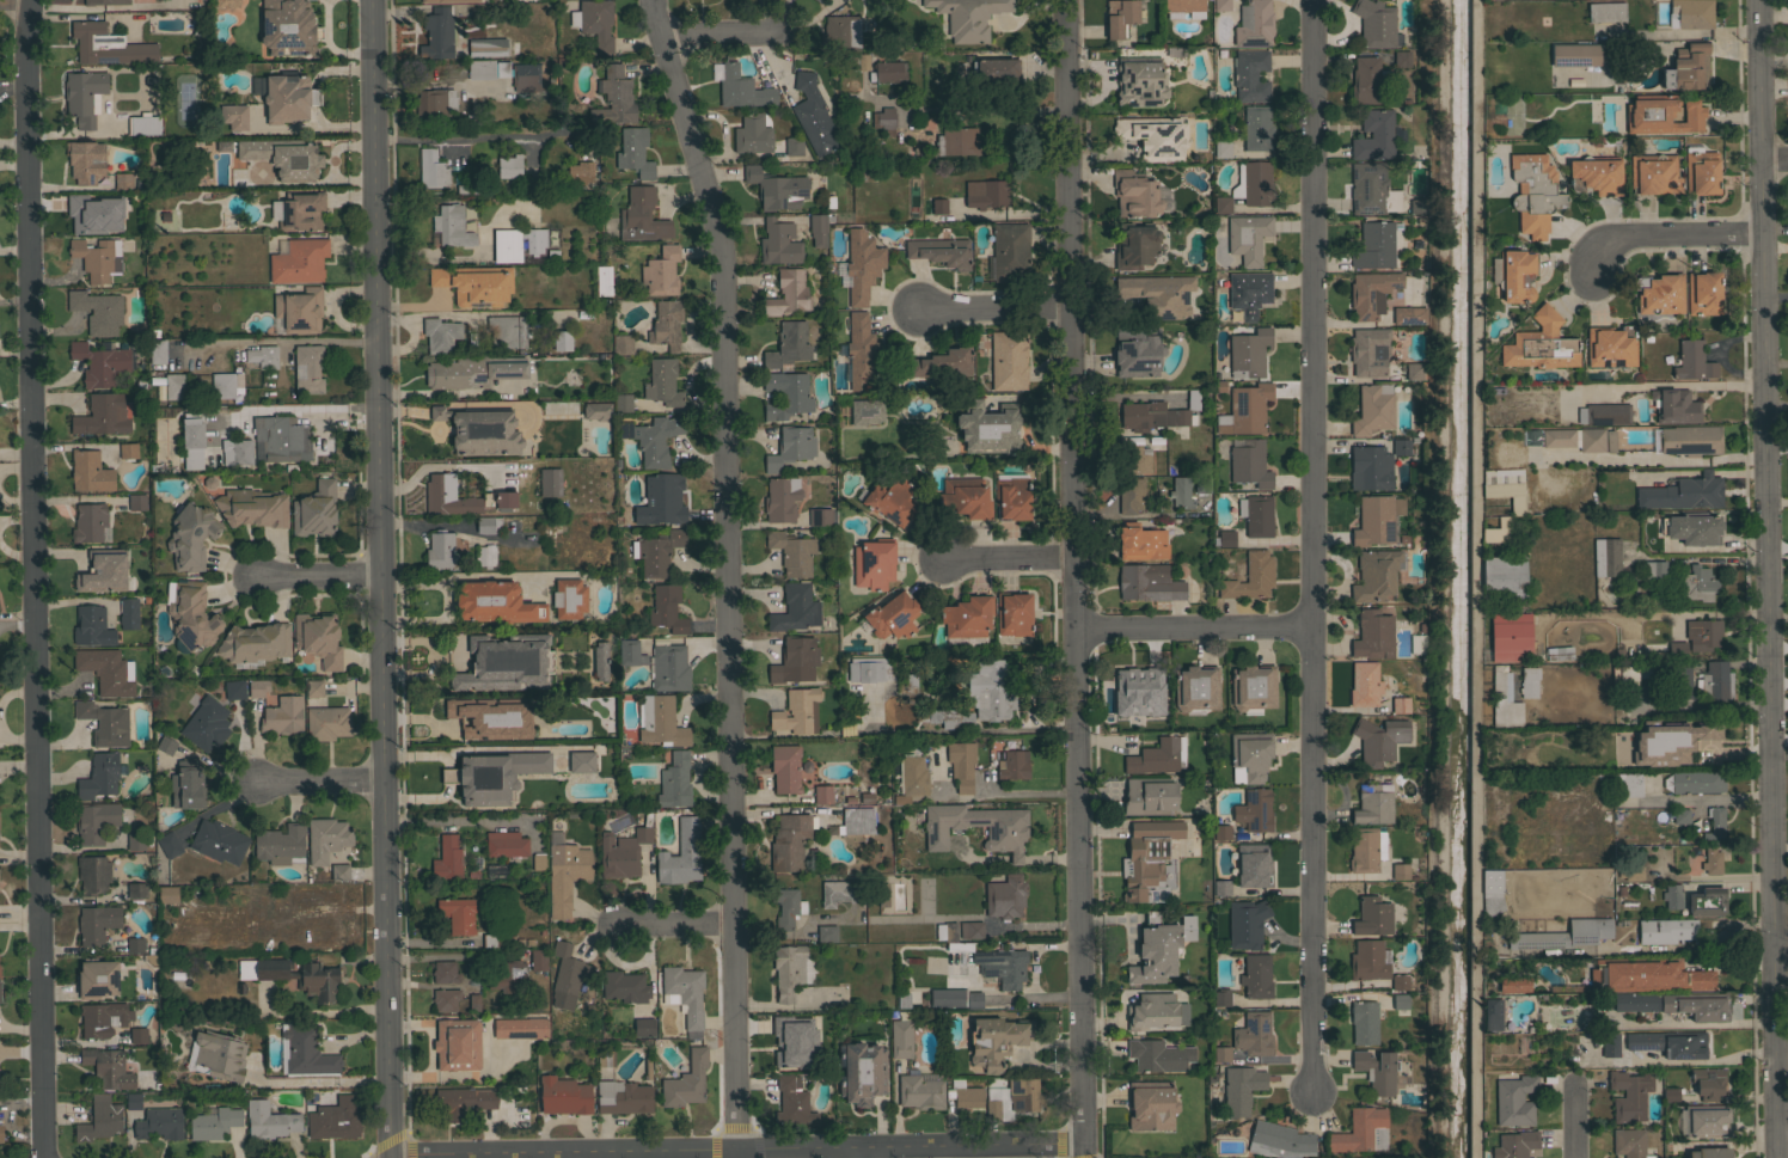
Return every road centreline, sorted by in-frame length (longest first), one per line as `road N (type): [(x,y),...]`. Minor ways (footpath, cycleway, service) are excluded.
road 1 (tertiary): [(371,0),(390,1157)]
road 2 (tertiary): [(1762,0),(1777,1157)]
road 3 (residential): [(1068,0),(1083,1157)]
road 4 (residential): [(28,0),(41,1157)]
road 5 (residential): [(653,0),(721,256),(736,1148)]
road 6 (residential): [(1309,0),(1310,1091)]
road 7 (residential): [(397,1157),(1083,1140)]
road 8 (residential): [(1078,632),(1311,629)]
road 9 (residential): [(1764,233),(1625,238),(1603,244),(1587,271)]
road 10 (residential): [(1073,306),(916,308)]
road 11 (residential): [(1076,559),(942,560)]
road 12 (residential): [(258,785),(385,784)]
road 13 (residential): [(381,578),(258,580)]
road 14 (residential): [(662,33),(783,31)]

